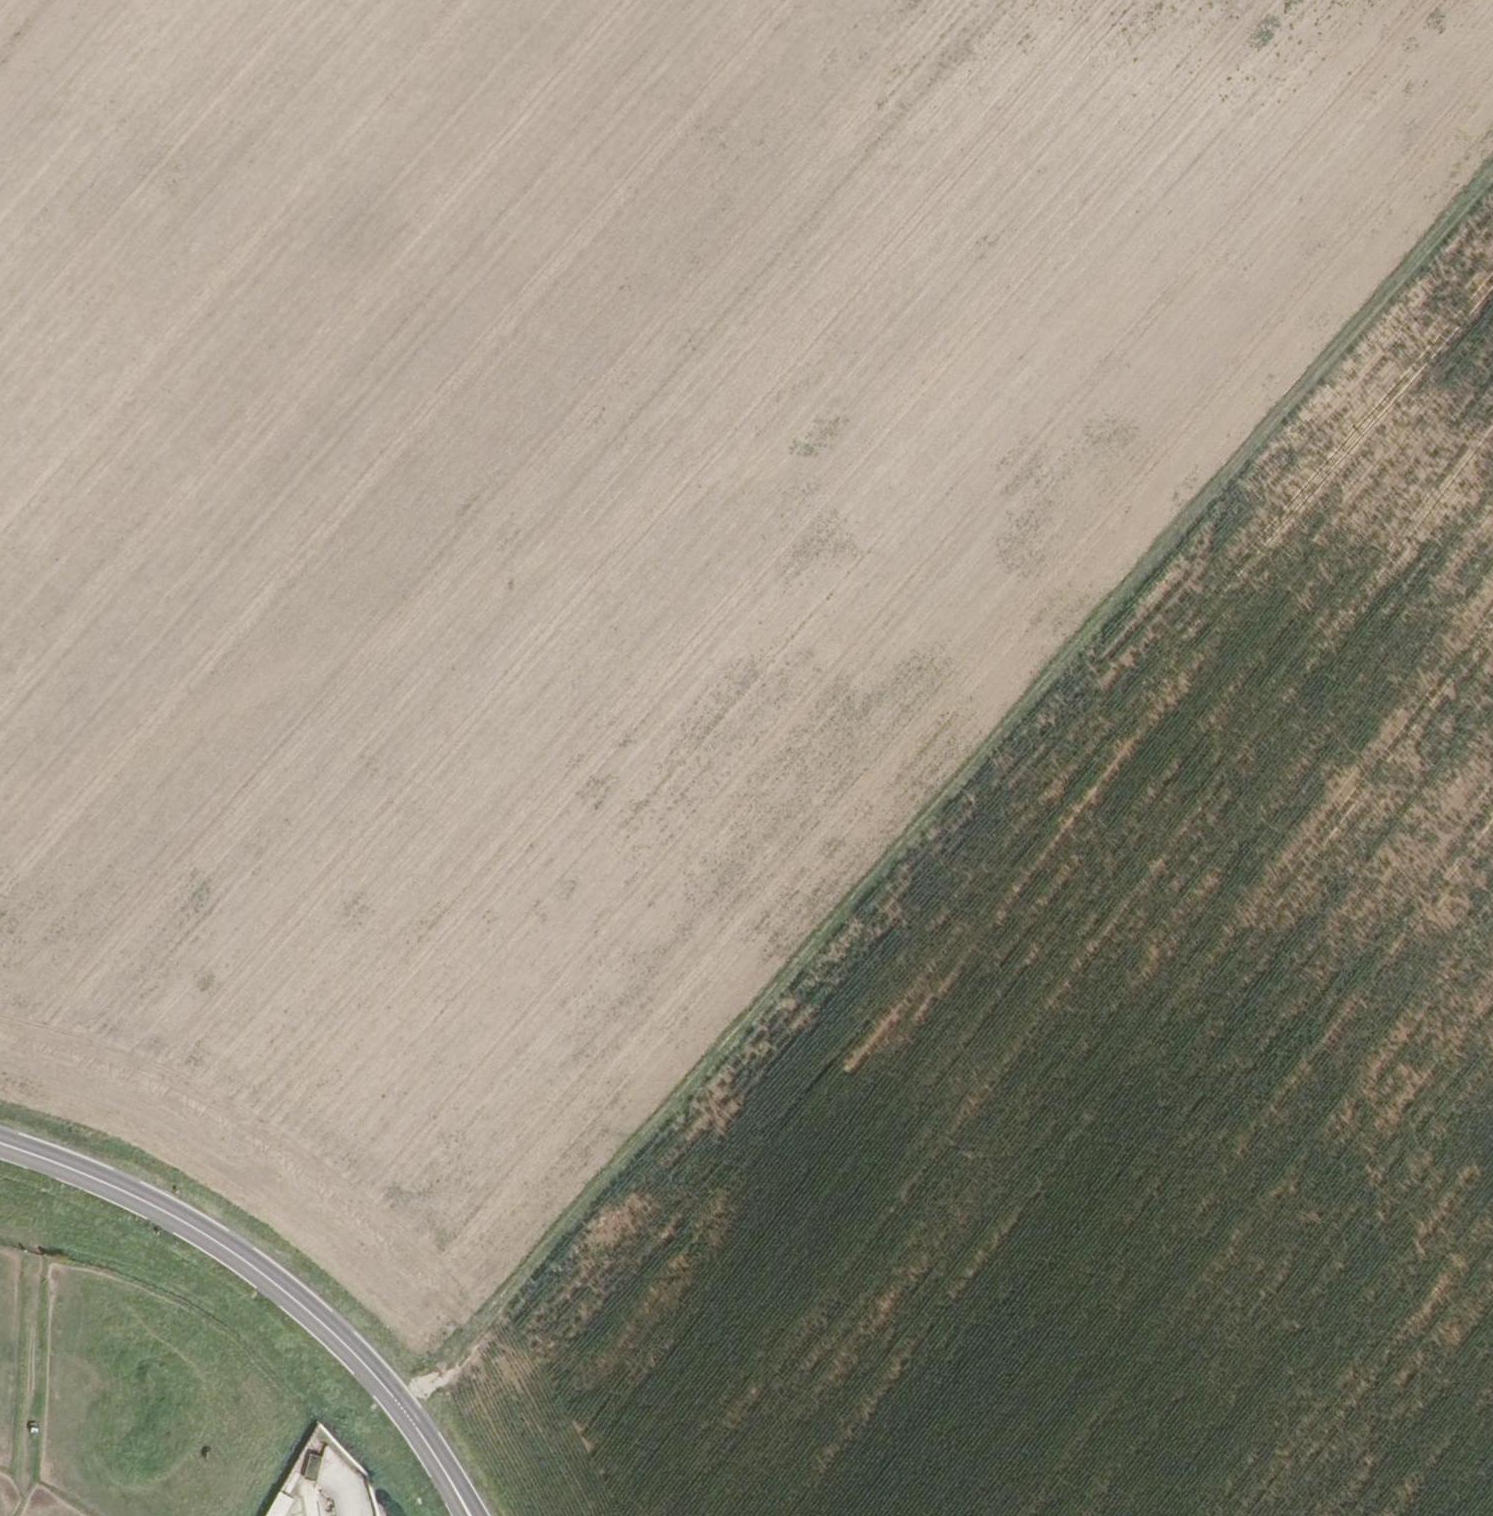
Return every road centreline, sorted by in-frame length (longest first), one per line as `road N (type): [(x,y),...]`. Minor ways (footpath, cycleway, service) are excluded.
road 1 (track): [(402,1408),(447,1371),(556,1249),(1492,174)]
road 2 (secondary): [(471,1515),(382,1385),(282,1287),(181,1220),(0,1144)]

